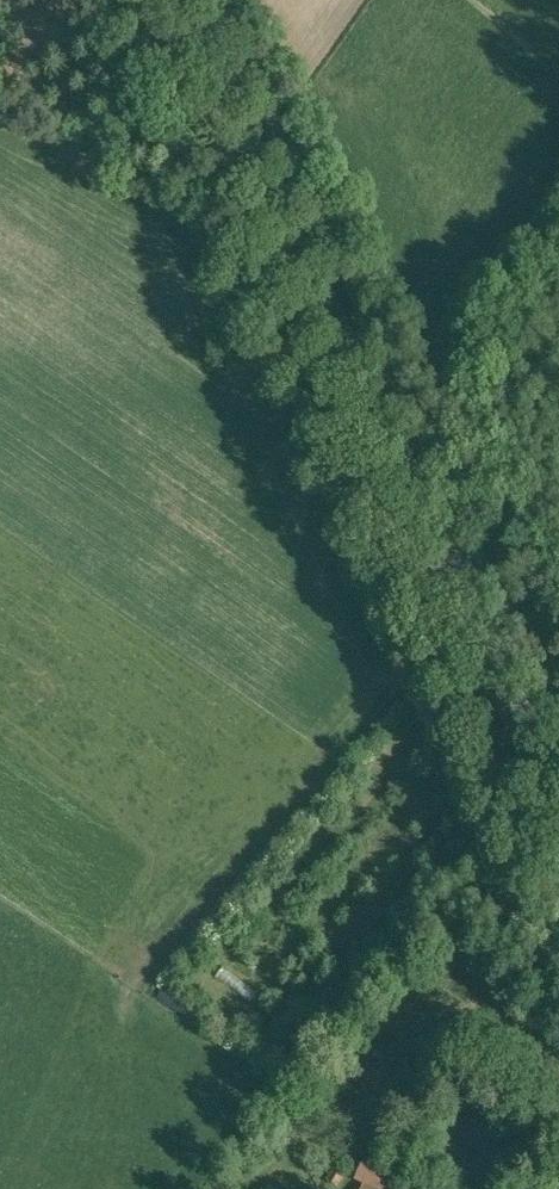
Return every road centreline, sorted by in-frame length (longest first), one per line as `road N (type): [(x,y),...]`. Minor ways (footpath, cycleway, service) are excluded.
road 1 (secondary): [(558,790),(182,0)]

